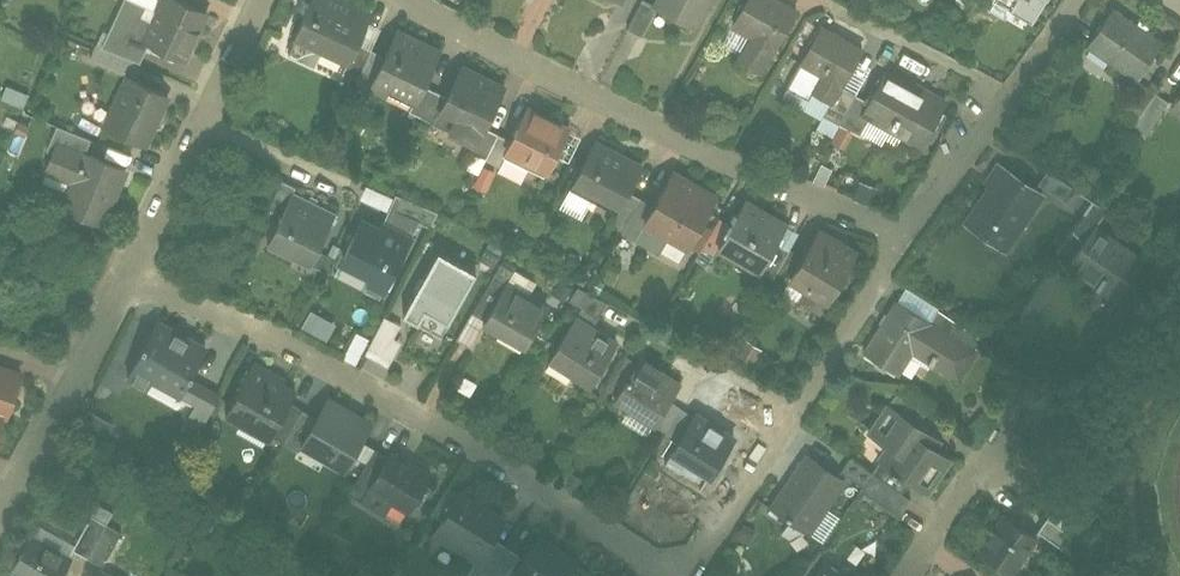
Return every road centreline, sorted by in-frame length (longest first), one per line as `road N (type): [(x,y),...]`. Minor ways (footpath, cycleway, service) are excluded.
road 1 (residential): [(136,276),(278,335),(550,490),(670,575)]
road 2 (residential): [(416,0),(900,241)]
road 3 (residential): [(686,575),(900,241)]
road 4 (residential): [(136,276),(266,0)]
road 5 (residential): [(900,241),(1084,0)]
road 6 (residential): [(0,531),(136,276)]
road 7 (residential): [(903,575),(1009,409),(1062,407)]

